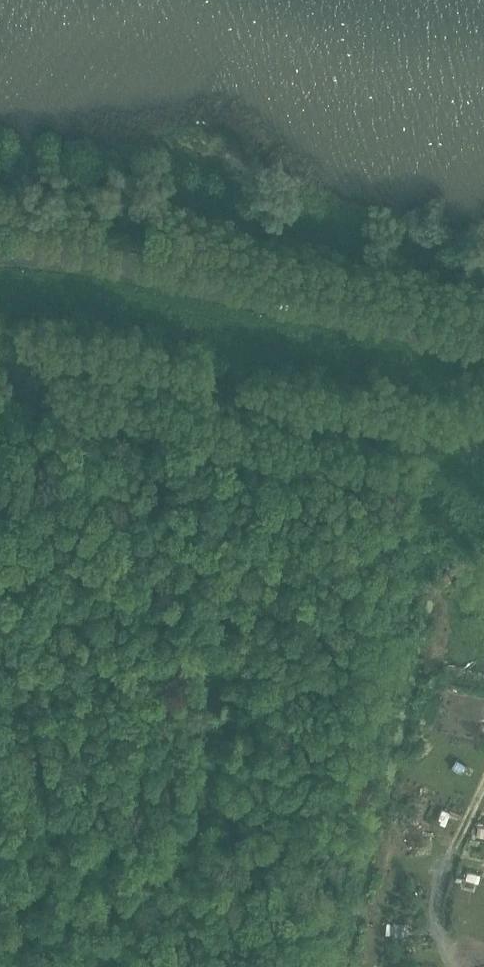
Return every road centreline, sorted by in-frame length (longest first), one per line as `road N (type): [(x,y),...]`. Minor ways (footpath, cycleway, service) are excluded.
road 1 (tertiary): [(0,251),(149,269),(483,345)]
road 2 (track): [(483,788),(435,903),(449,966)]

